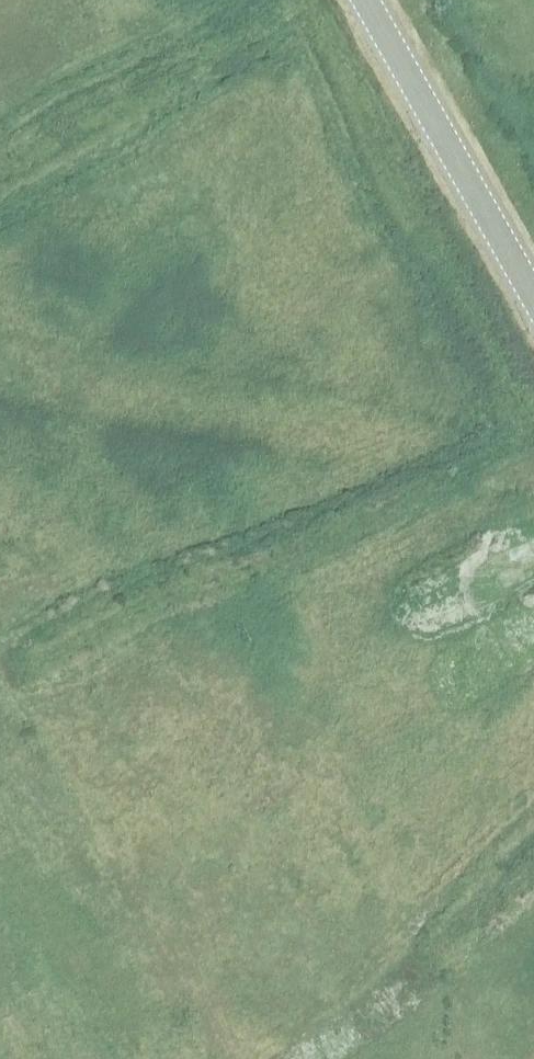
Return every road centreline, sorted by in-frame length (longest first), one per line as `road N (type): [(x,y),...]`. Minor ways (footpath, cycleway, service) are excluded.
road 1 (unclassified): [(0,491),(489,213)]
road 2 (unclassified): [(489,213),(368,0)]

